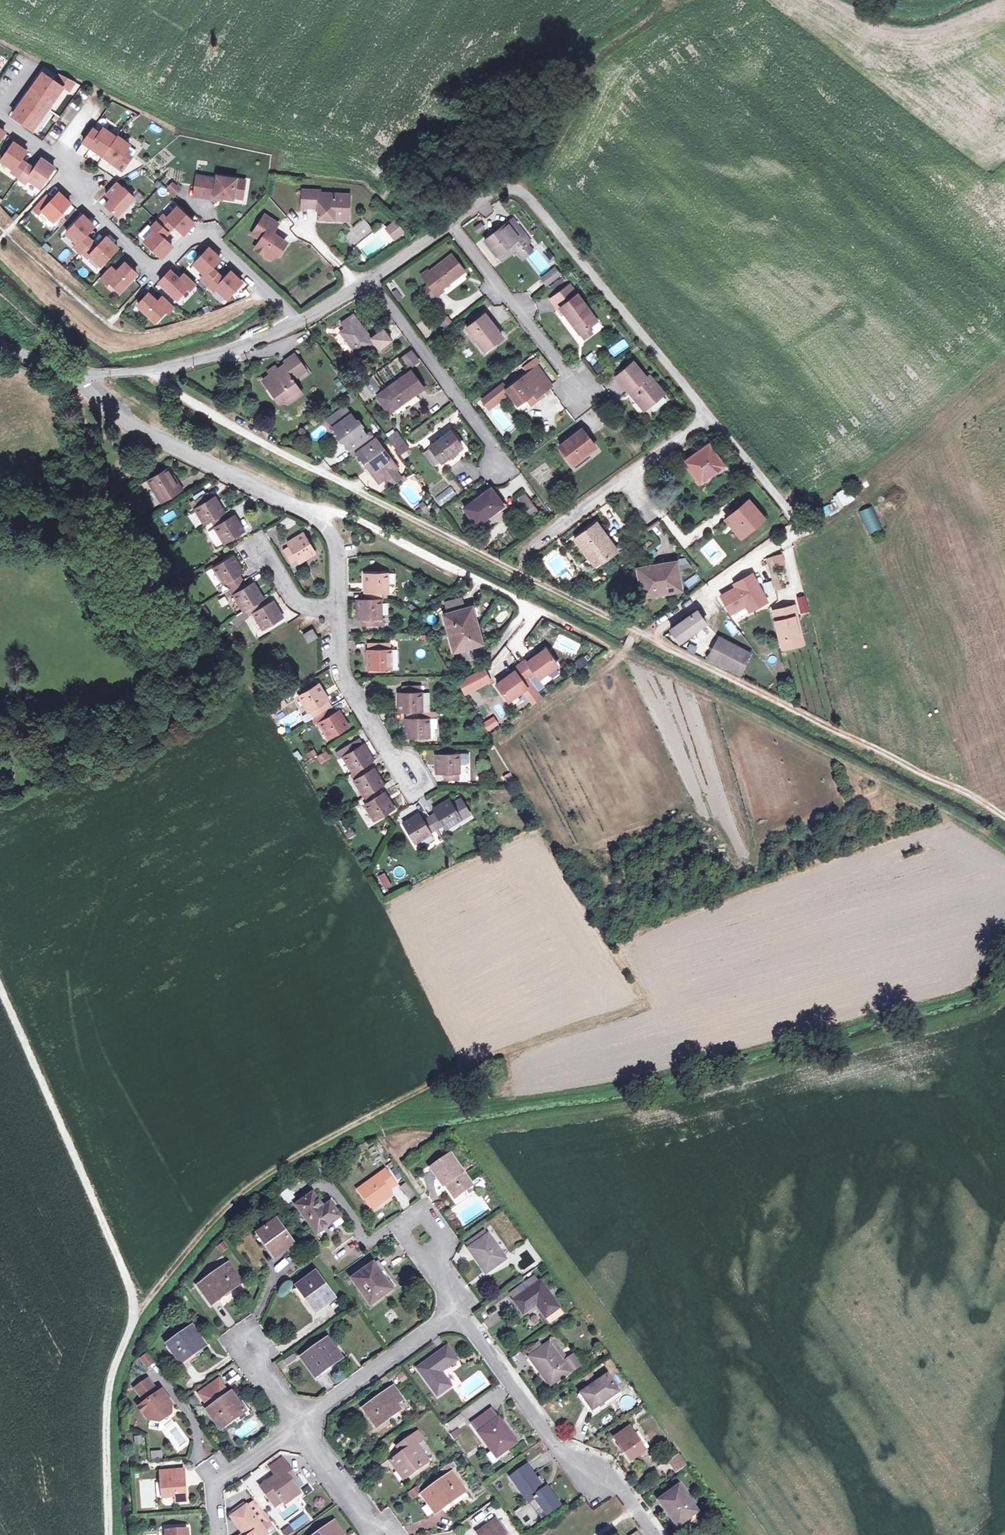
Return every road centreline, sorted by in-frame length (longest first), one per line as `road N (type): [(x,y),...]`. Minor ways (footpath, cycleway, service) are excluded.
road 1 (track): [(154,369),(201,408),(1004,817)]
road 2 (residential): [(82,376),(172,367),(287,329),(371,284),(494,196),(525,196),(796,520)]
road 3 (residential): [(286,1434),(459,1307),(563,1451),(619,1482),(657,1534)]
road 4 (residential): [(82,376),(86,390),(132,421),(320,520),(336,541),(339,601)]
road 5 (track): [(320,520),(338,514),(532,609)]
road 6 (residential): [(339,601),(342,679),(410,784)]

